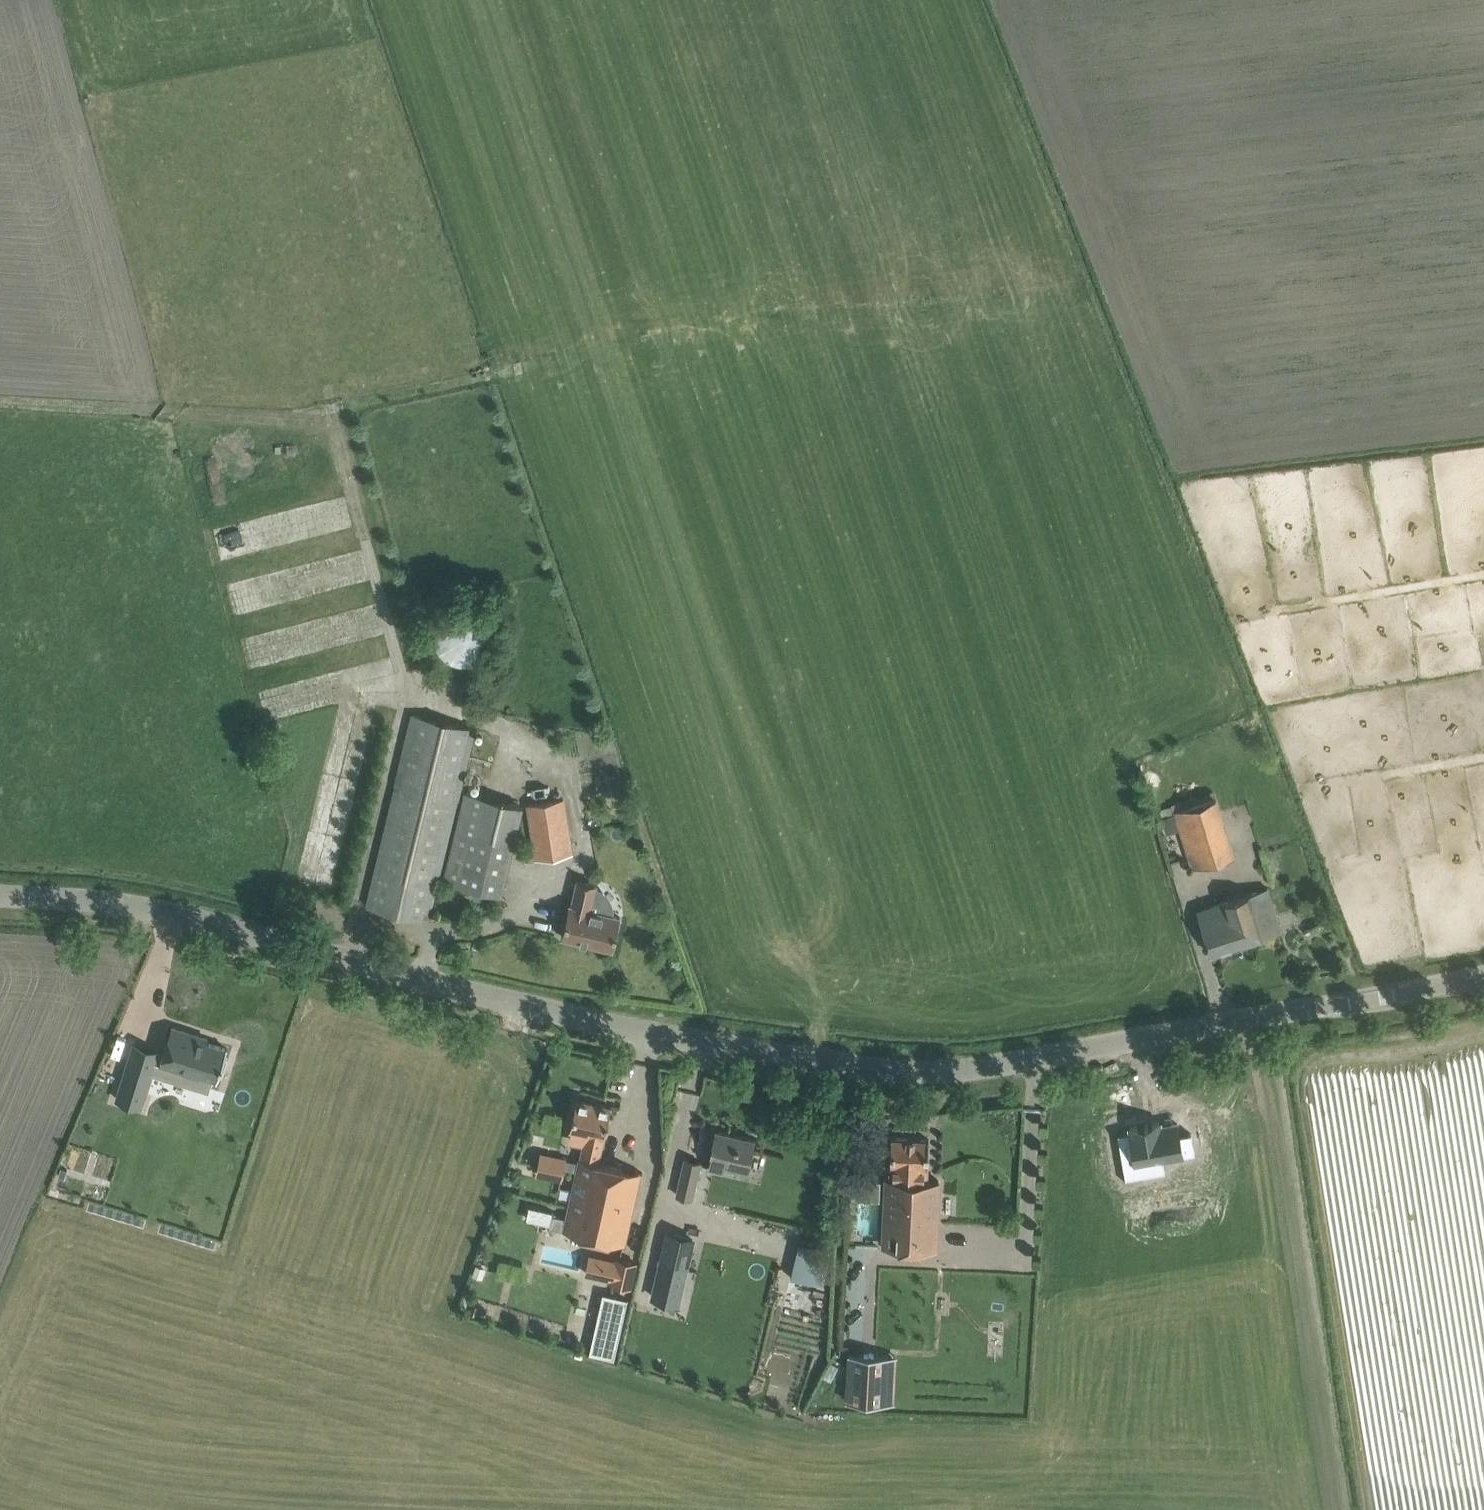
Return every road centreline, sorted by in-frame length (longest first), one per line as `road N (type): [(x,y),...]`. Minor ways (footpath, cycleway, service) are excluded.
road 1 (unclassified): [(1483,981),(957,1071),(899,1071),(701,1042),(141,902),(0,891)]

